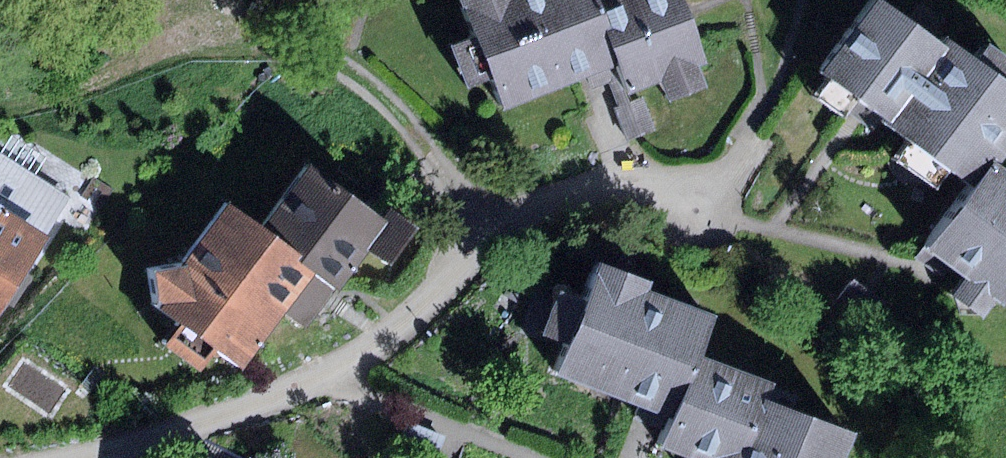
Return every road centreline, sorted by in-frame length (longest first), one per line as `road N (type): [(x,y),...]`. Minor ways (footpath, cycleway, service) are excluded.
road 1 (residential): [(88,457),(251,409),(334,373),(539,203),(592,187),(721,178),(744,158),(749,136)]
road 2 (track): [(313,50),(427,142),(490,236)]

